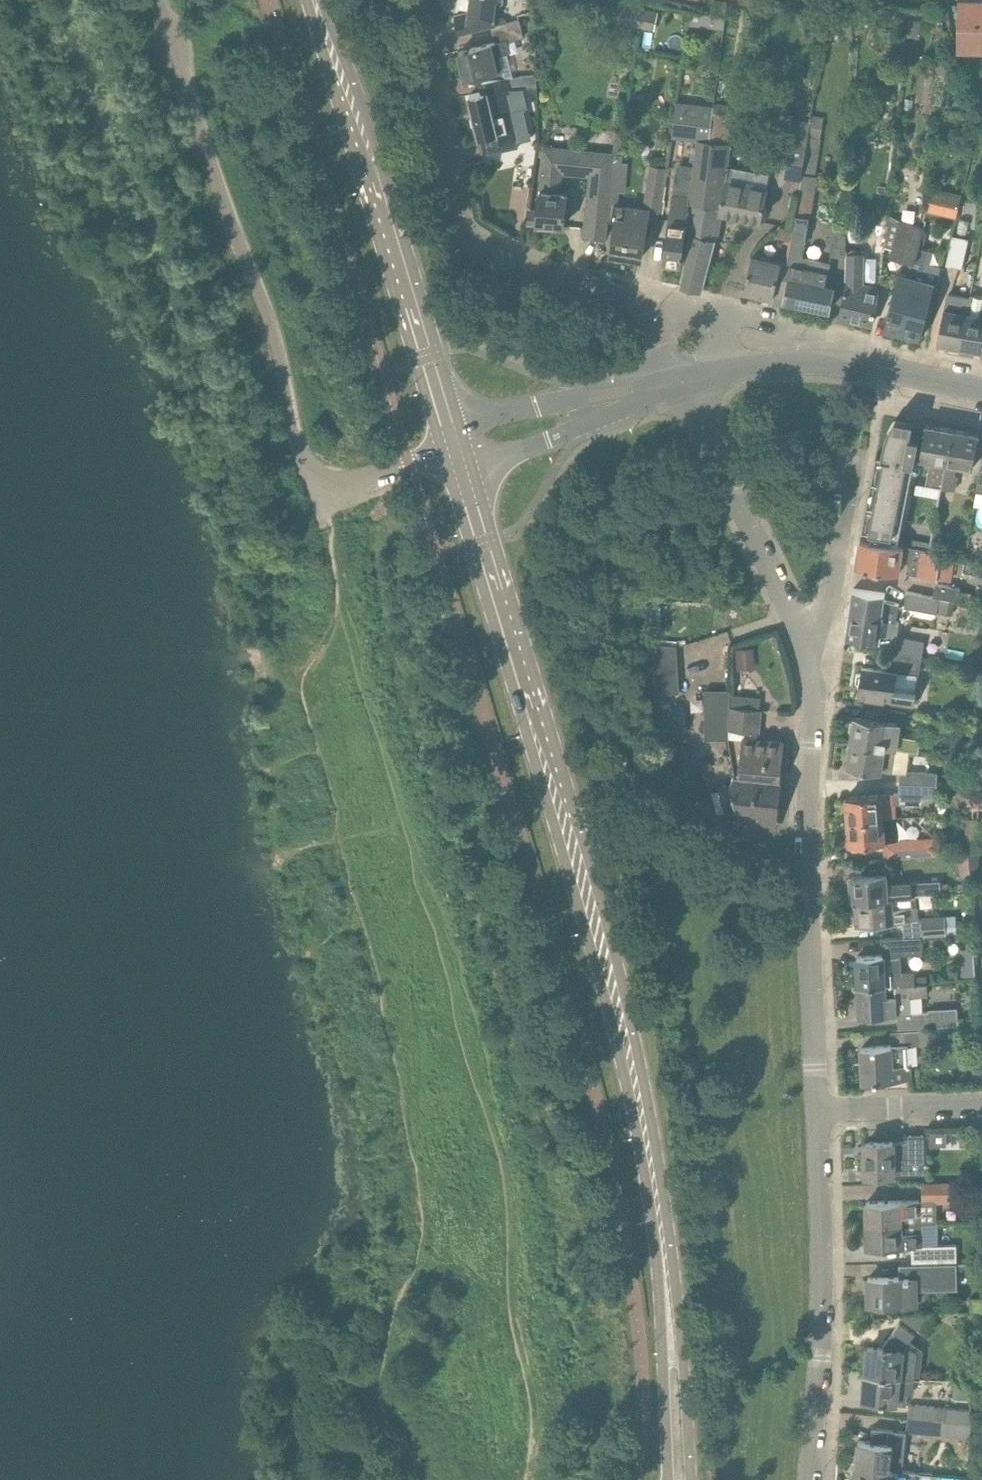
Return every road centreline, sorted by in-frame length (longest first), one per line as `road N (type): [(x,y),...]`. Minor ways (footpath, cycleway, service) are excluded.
road 1 (secondary): [(679,1479),(661,1228),(631,1061),(455,453)]
road 2 (unclassified): [(162,0),(270,323),(308,472),(335,485),(455,453)]
road 3 (residential): [(679,384),(650,319),(630,299),(496,260),(465,240),(423,0)]
road 4 (residential): [(817,1112),(808,821),(815,704),(803,639)]
road 5 (secondary): [(455,453),(317,0)]
road 6 (residential): [(809,1479),(822,1308),(817,1112)]
road 7 (residential): [(679,384),(807,361),(981,389)]
road 8 (residential): [(803,639),(679,384)]
road 9 (residential): [(803,639),(827,606),(856,453)]
road 10 (residential): [(620,402),(549,405),(497,420),(455,453)]
road 11 (residential): [(455,453),(505,454),(563,436),(620,402)]
road 12 (residential): [(817,1112),(981,1106)]

